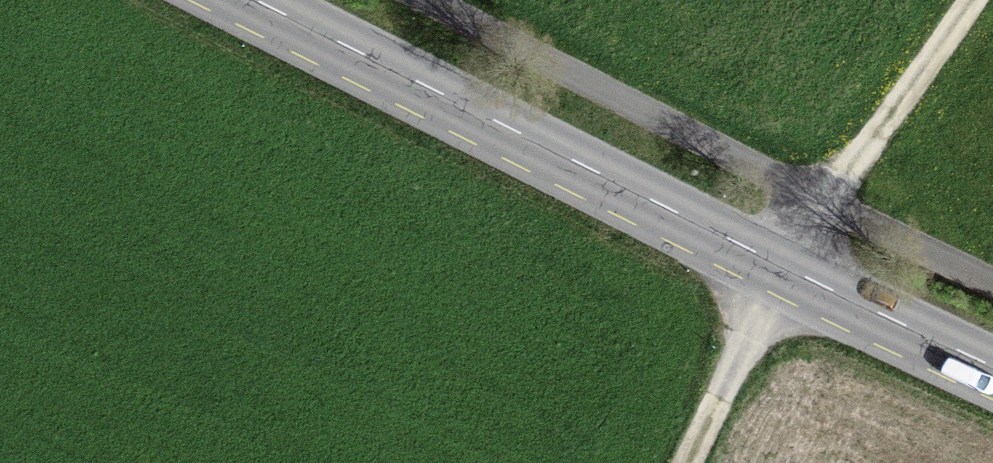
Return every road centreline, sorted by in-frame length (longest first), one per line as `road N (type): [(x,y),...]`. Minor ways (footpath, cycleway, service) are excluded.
road 1 (secondary): [(992,375),(771,274),(236,0)]
road 2 (track): [(992,279),(827,205),(424,0)]
road 3 (track): [(687,462),(771,274),(965,0)]

